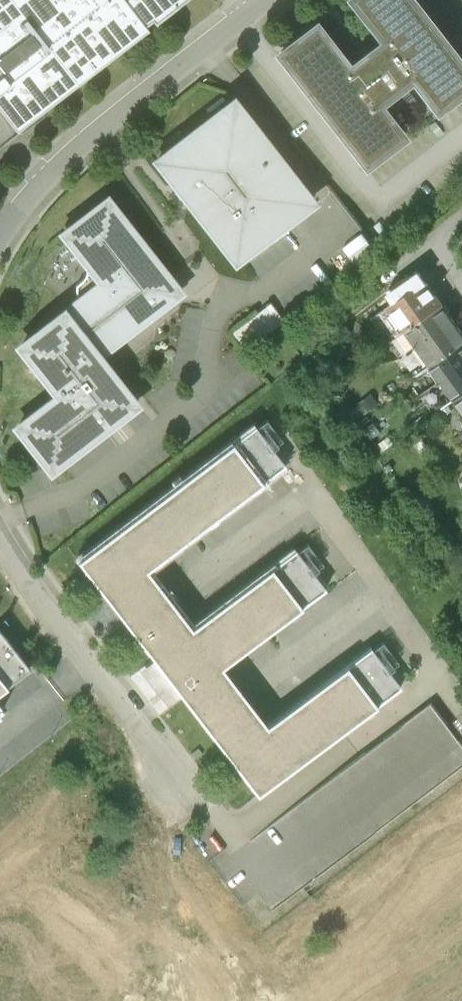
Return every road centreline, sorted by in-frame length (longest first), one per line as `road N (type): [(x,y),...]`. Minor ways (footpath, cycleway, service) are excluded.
road 1 (residential): [(269,0),(80,149),(0,244)]
road 2 (residential): [(0,532),(45,609),(185,796)]

